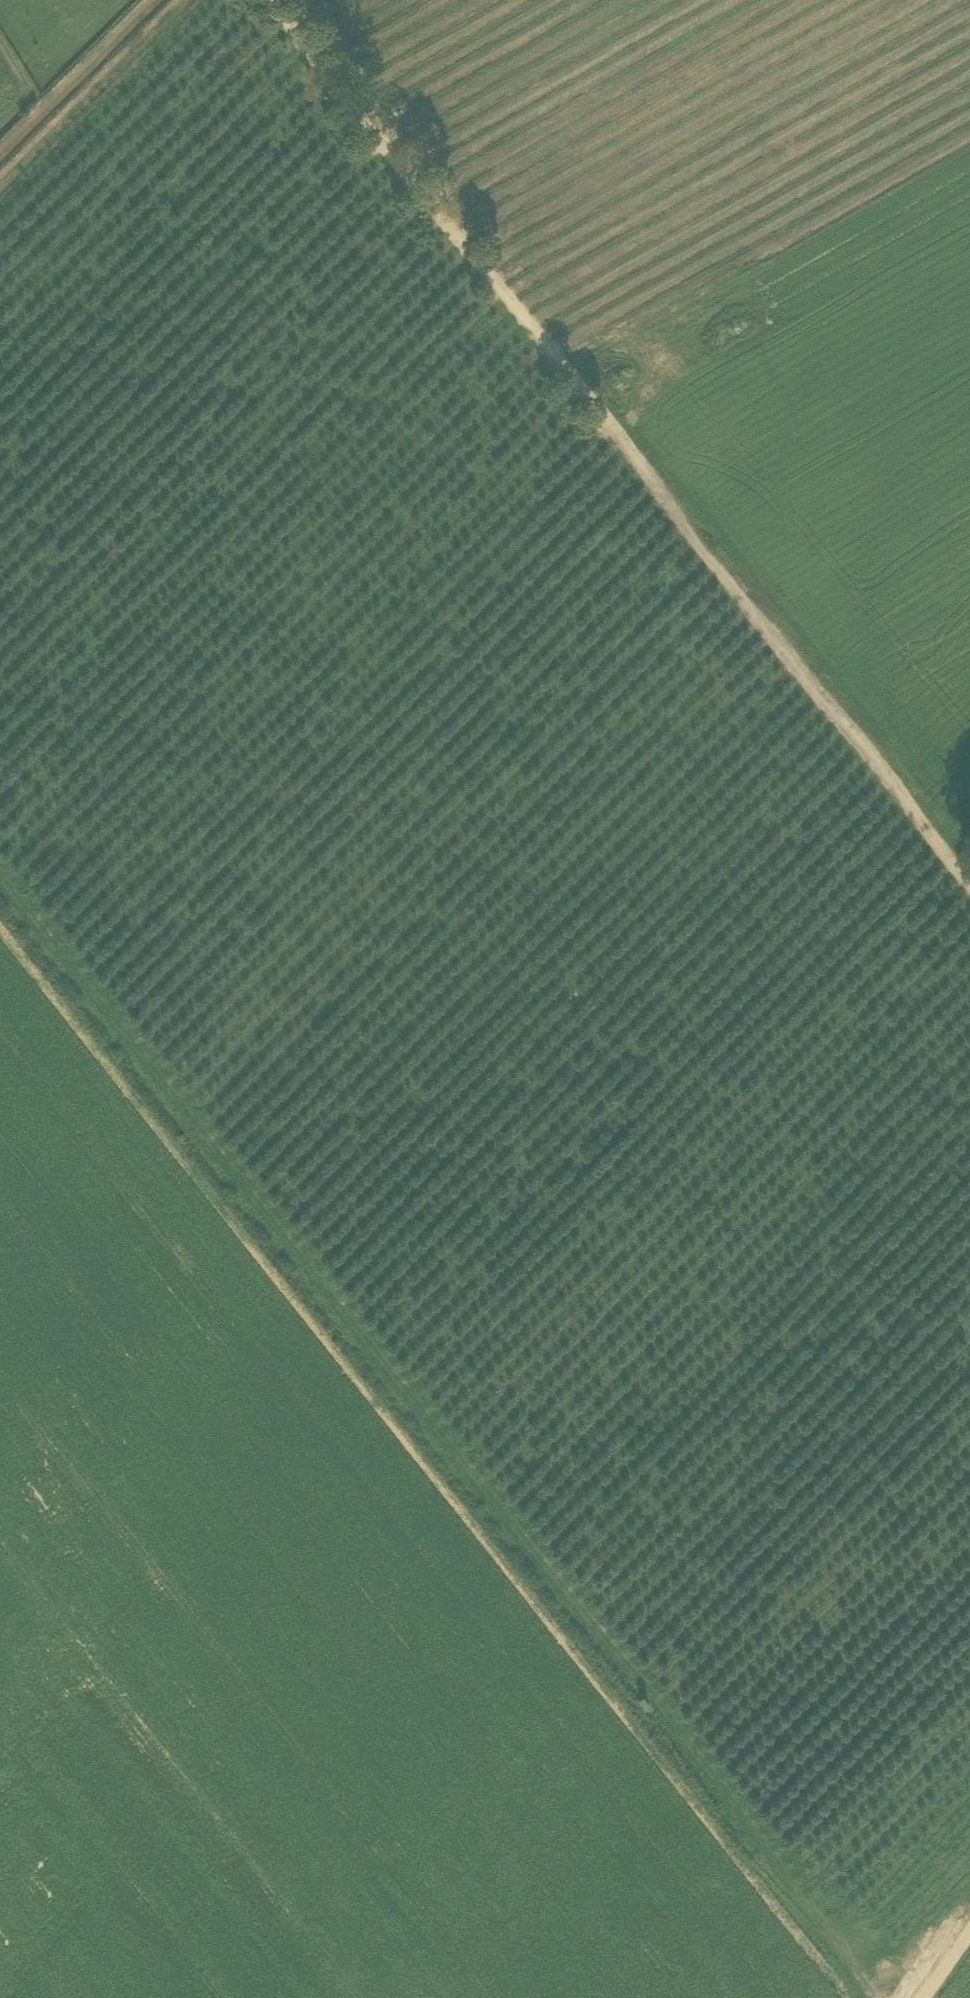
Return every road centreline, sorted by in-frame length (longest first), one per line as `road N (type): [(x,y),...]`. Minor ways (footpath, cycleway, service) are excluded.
road 1 (track): [(0,880),(886,1997)]
road 2 (track): [(969,886),(270,0)]

